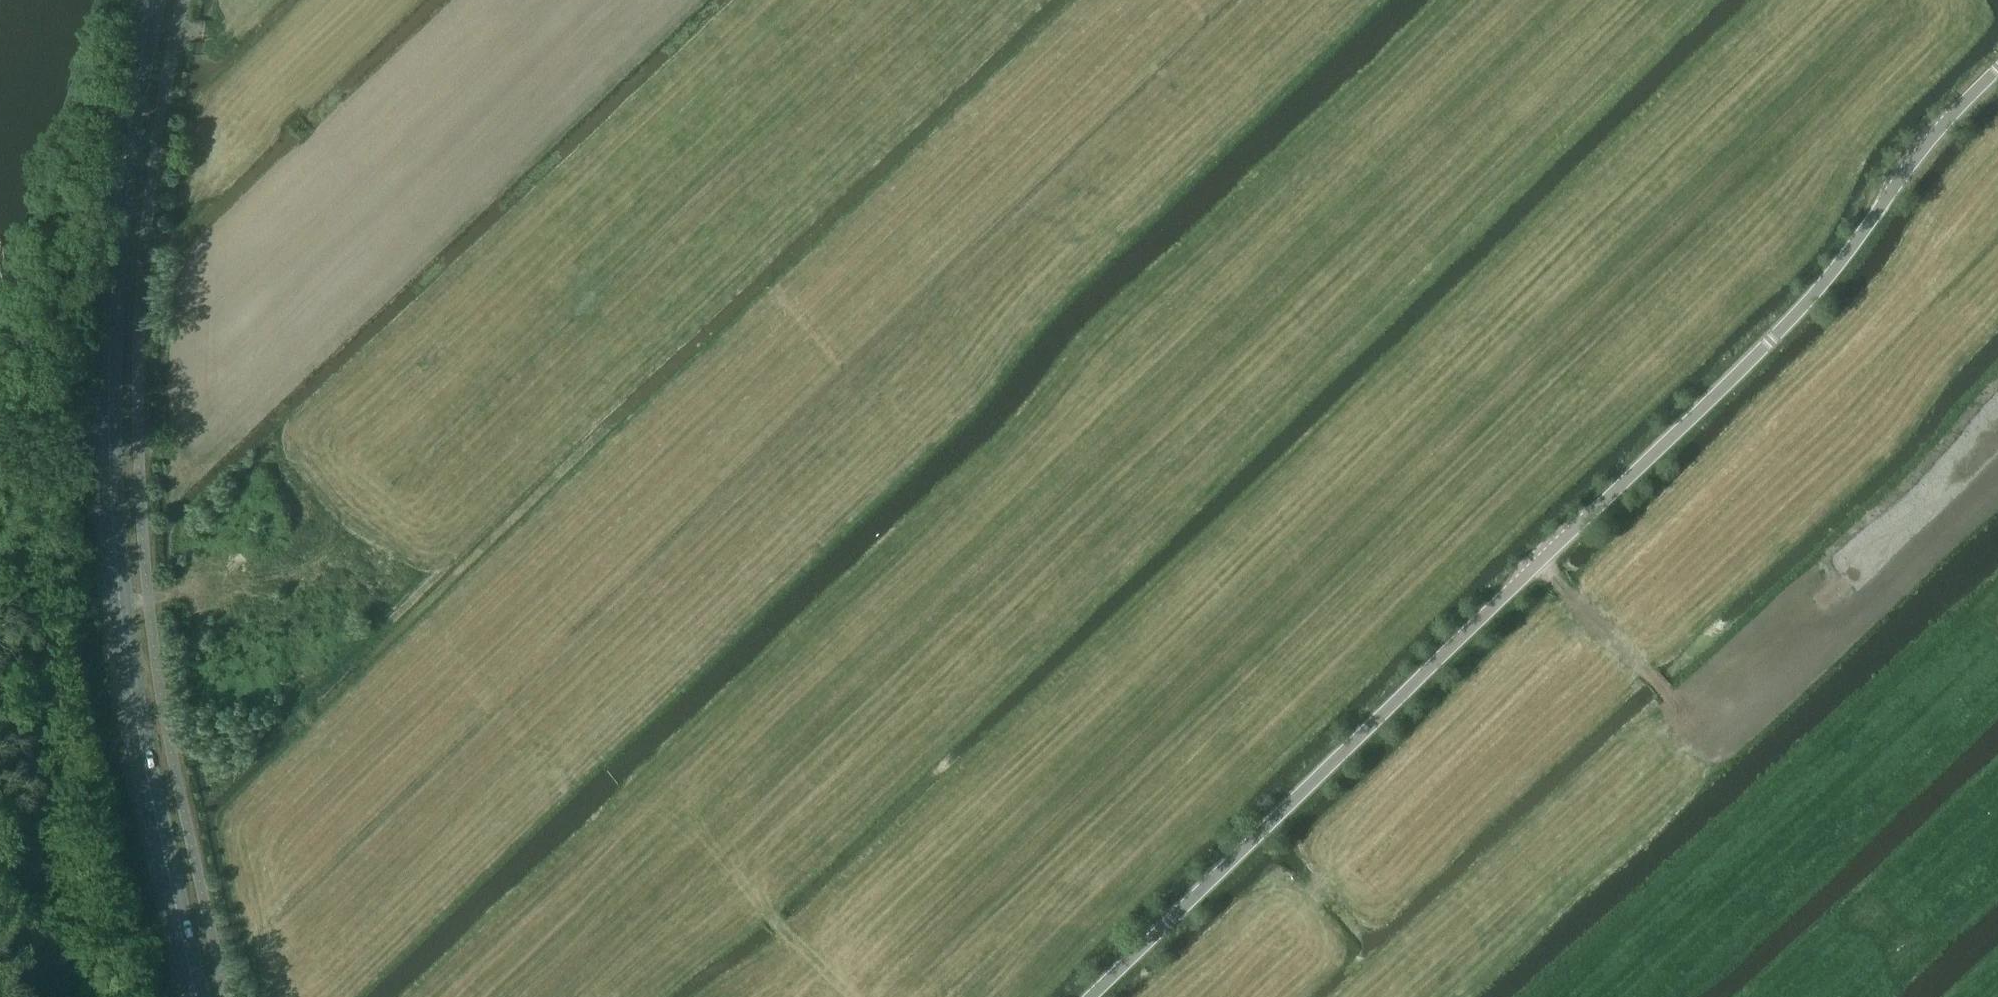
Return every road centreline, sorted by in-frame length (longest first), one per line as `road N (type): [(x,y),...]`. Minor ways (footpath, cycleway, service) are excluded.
road 1 (unclassified): [(1085,996),(1793,317),(1928,136),(1997,69)]
road 2 (secondary): [(196,996),(142,753),(112,491),(117,242),(155,0)]

